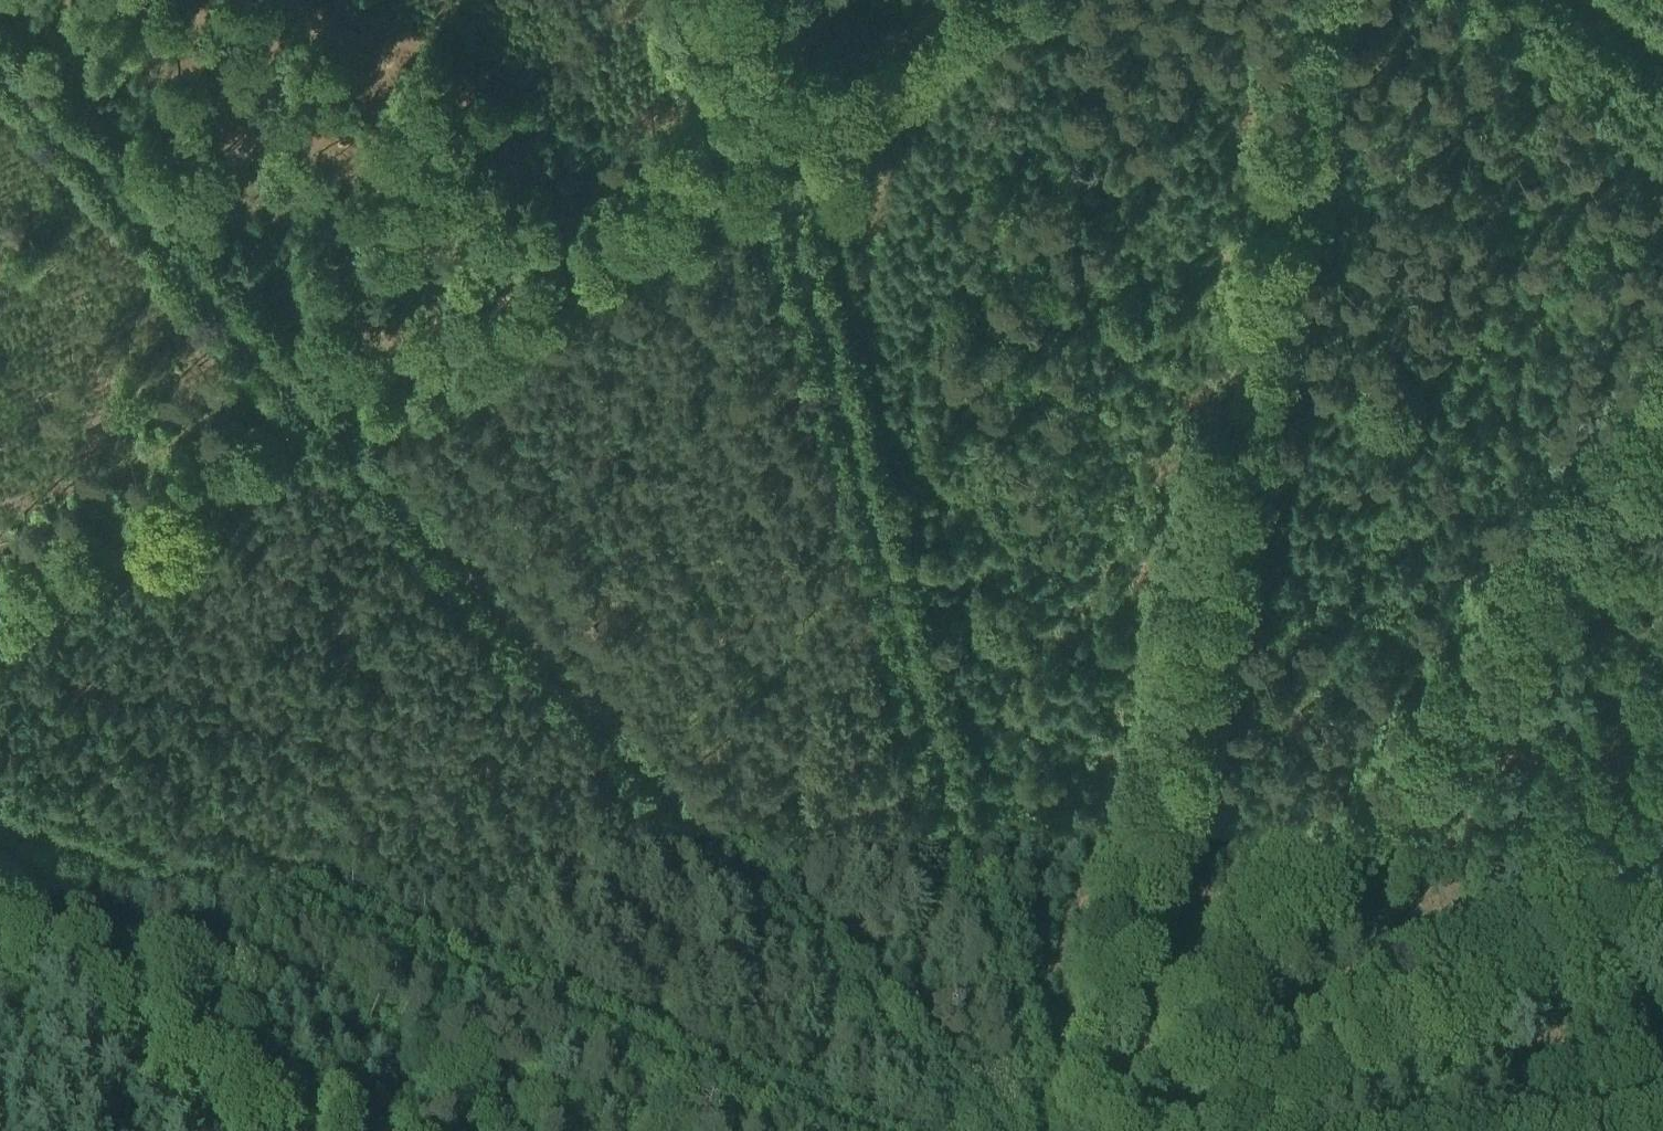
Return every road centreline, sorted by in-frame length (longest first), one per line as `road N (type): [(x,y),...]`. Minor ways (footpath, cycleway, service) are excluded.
road 1 (track): [(0,57),(974,1130)]
road 2 (track): [(1312,0),(1094,1130)]
road 3 (track): [(0,634),(955,0)]
road 4 (track): [(1041,1130),(761,125)]
road 5 (track): [(1142,1130),(1662,378)]
road 6 (track): [(814,1130),(0,793)]
road 7 (track): [(1662,896),(1255,1130)]
road 8 (track): [(0,889),(283,1130)]

